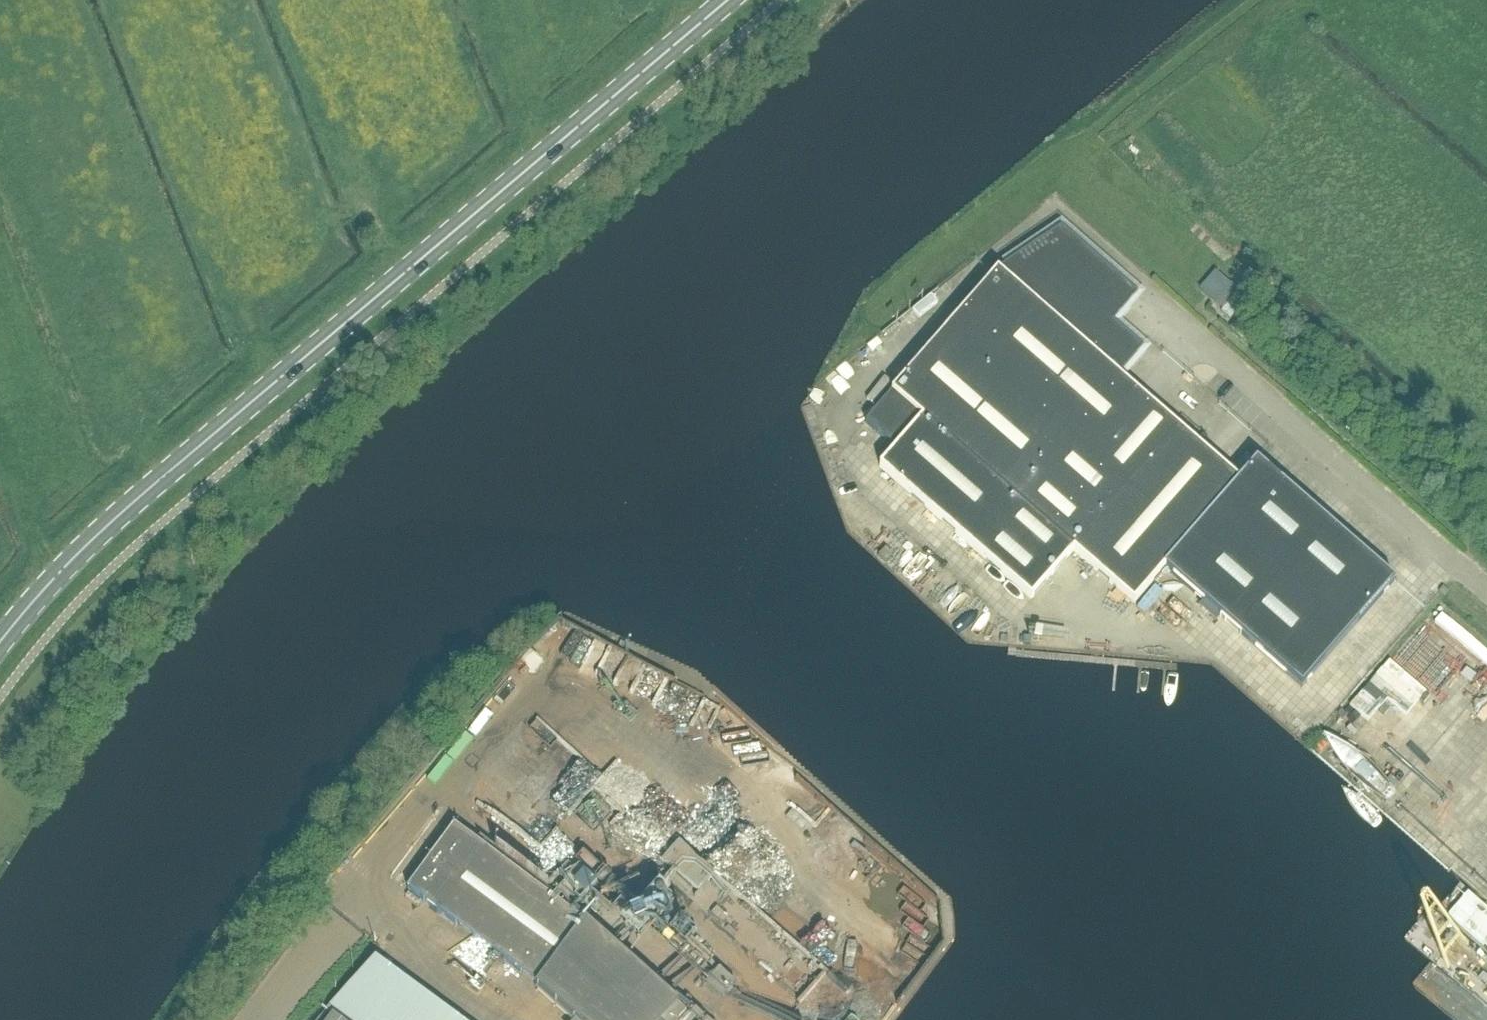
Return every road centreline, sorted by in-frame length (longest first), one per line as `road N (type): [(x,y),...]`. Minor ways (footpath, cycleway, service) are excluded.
road 1 (primary): [(0,644),(82,552),(156,485),(729,0)]
road 2 (unclassified): [(1486,592),(1158,305)]
road 3 (unclassified): [(255,1019),(333,927)]

